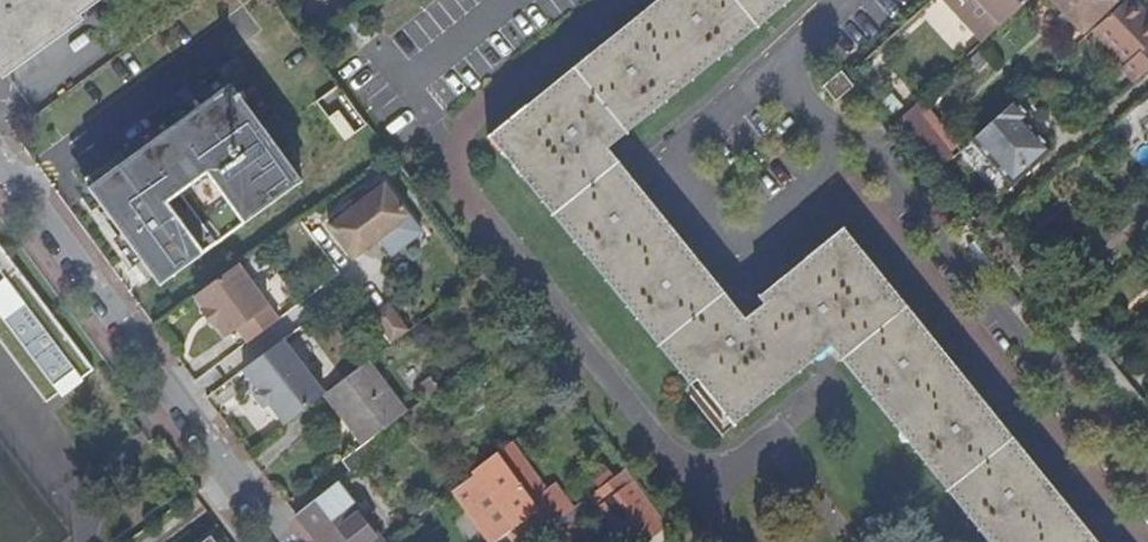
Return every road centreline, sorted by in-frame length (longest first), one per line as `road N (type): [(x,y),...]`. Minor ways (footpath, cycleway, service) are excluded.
road 1 (residential): [(280,541),(0,161)]

